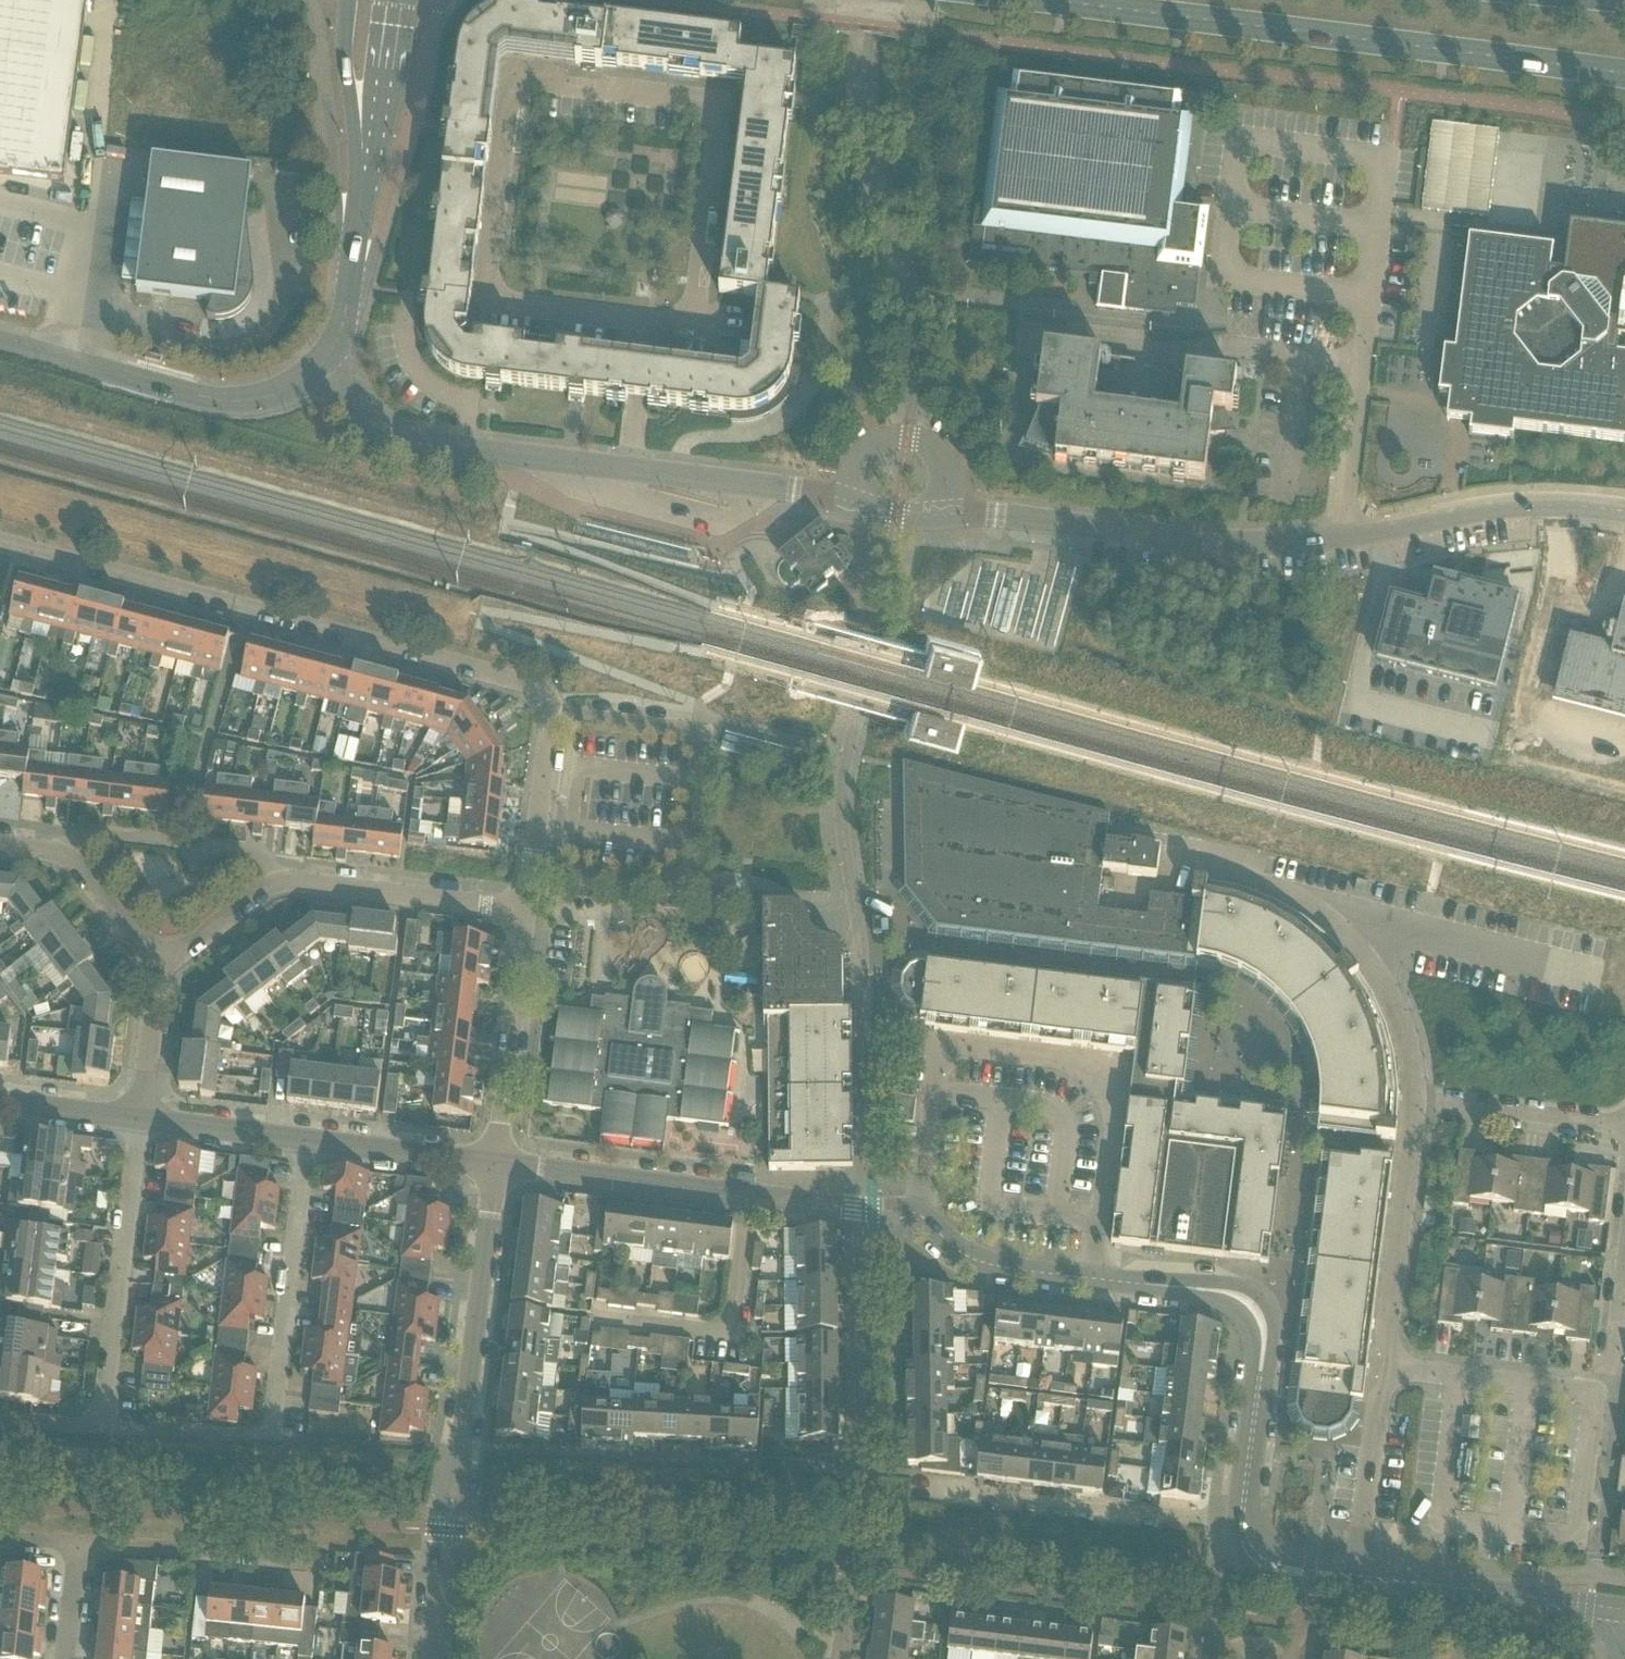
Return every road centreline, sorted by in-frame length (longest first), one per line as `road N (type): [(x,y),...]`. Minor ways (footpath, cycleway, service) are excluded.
road 1 (residential): [(529,873),(550,719),(538,689),(0,542)]
road 2 (residential): [(642,322),(677,318),(691,299),(711,124),(688,96),(546,80),(523,85),(511,109),(492,274),(495,295),(509,307)]
road 3 (residential): [(1344,538),(1361,368),(1029,332),(1014,448)]
road 4 (primary): [(1018,0),(1624,78)]
road 5 (residential): [(102,1427),(270,1439),(308,1140)]
road 6 (unclassified): [(1344,538),(1208,541),(984,513),(941,516)]
road 7 (tertiary): [(871,1211),(494,1163)]
road 8 (unclassified): [(320,371),(402,442),(628,470)]
road 9 (unclassified): [(320,371),(268,400),(202,396),(0,343)]
road 10 (tertiary): [(1251,1520),(1271,1308),(1225,1283),(1159,1285)]
road 11 (residential): [(102,1427),(140,1116)]
road 12 (residential): [(920,1489),(1166,1519),(1231,1519)]
road 13 (residential): [(456,1468),(494,1163)]
road 14 (tertiary): [(871,1211),(919,1217),(984,1264),(1159,1285)]
road 15 (tertiary): [(1159,1285),(1235,1308),(1248,1327),(1252,1351),(1231,1519)]
road 16 (unclassified): [(1624,512),(1489,509),(1344,538)]
road 17 (residential): [(1394,1369),(1387,1318),(1414,1100)]
road 18 (residential): [(494,1163),(524,912)]
road 19 (residential): [(329,1557),(77,1543)]
road 20 (residential): [(280,879),(524,912)]
road 21 (residential): [(1585,981),(1422,943),(1348,941)]
road 22 (unclassified): [(359,235),(395,0)]
road 23 (residential): [(67,852),(88,830),(186,840),(258,852),(280,879)]
road 24 (unclassified): [(350,0),(359,235)]
road 25 (unclassified): [(628,470),(850,504)]
road 26 (residential): [(1624,1123),(1414,1100)]
road 27 (residential): [(1394,1369),(1596,1392)]
road 28 (residential): [(1356,1567),(1379,1402),(1394,1369)]
road 29 (residential): [(1348,941),(1305,903),(1245,876),(1171,860)]
road 30 (residential): [(941,516),(947,473),(926,444),(908,438),(879,445),(861,463),(850,504)]
road 31 (tertiary): [(494,1163),(308,1140)]
road 32 (tertiary): [(1619,1610),(1442,1586)]
road 33 (residential): [(1414,1100),(1385,987),(1348,941)]
road 34 (tertiary): [(308,1140),(140,1116)]
road 35 (tertiary): [(1231,1519),(1236,1557),(1248,1570),(1283,1583),(1355,1589)]
road 36 (residential): [(684,891),(529,873)]
road 37 (residential): [(160,968),(280,879)]
road 38 (residential): [(140,1116),(160,968)]
road 39 (residential): [(67,852),(160,968)]
road 40 (residential): [(628,470),(642,322)]
road 41 (residential): [(1596,1392),(1575,1538)]
road 42 (unclassified): [(359,235),(349,303),(320,371)]
road 43 (tertiary): [(140,1116),(0,1100)]
road 44 (residential): [(509,307),(642,322)]
road 45 (residential): [(456,1468),(459,1533),(439,1589)]
road 46 (residential): [(439,1589),(437,1532),(456,1468)]
road 47 (tertiary): [(1356,1567),(1285,1559),(1251,1520)]

